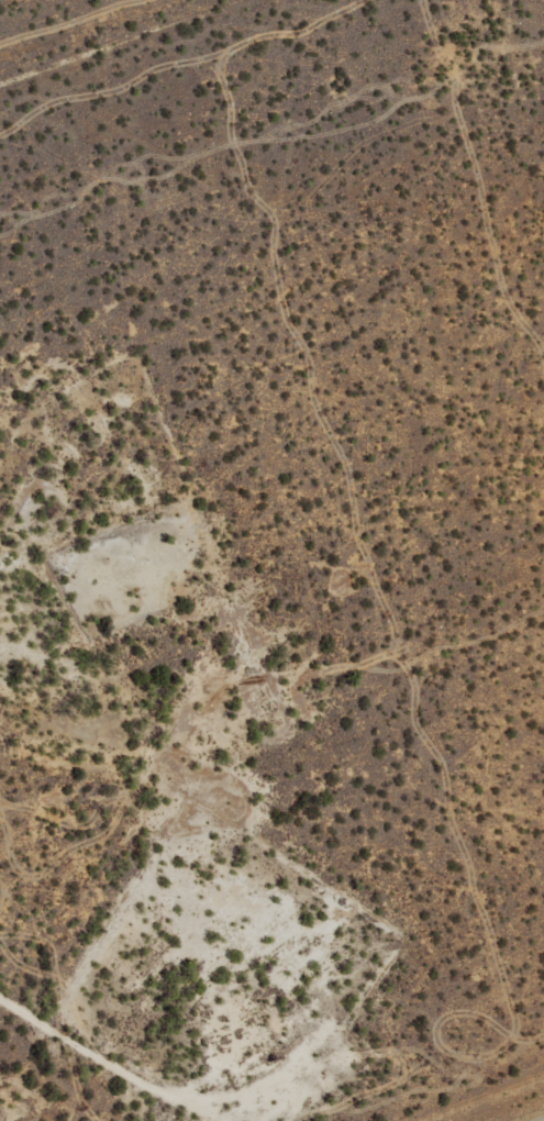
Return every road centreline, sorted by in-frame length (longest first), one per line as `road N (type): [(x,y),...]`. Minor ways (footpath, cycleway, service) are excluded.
road 1 (track): [(0,113),(334,0)]

